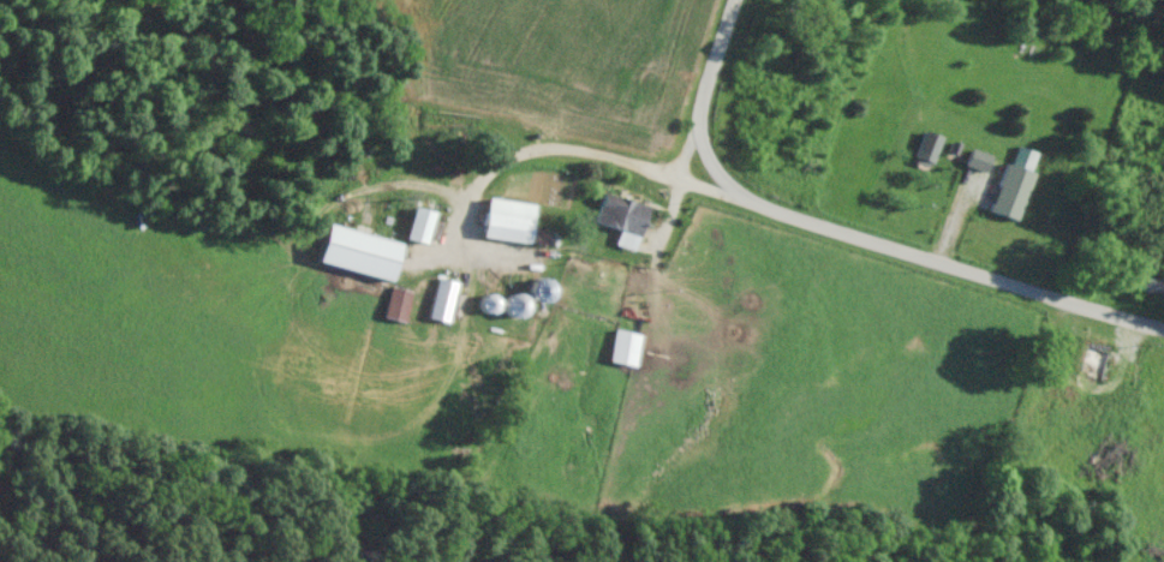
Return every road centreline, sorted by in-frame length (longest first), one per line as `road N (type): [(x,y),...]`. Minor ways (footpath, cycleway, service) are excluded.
road 1 (residential): [(1163,293),(780,157),(780,53),(795,0)]

